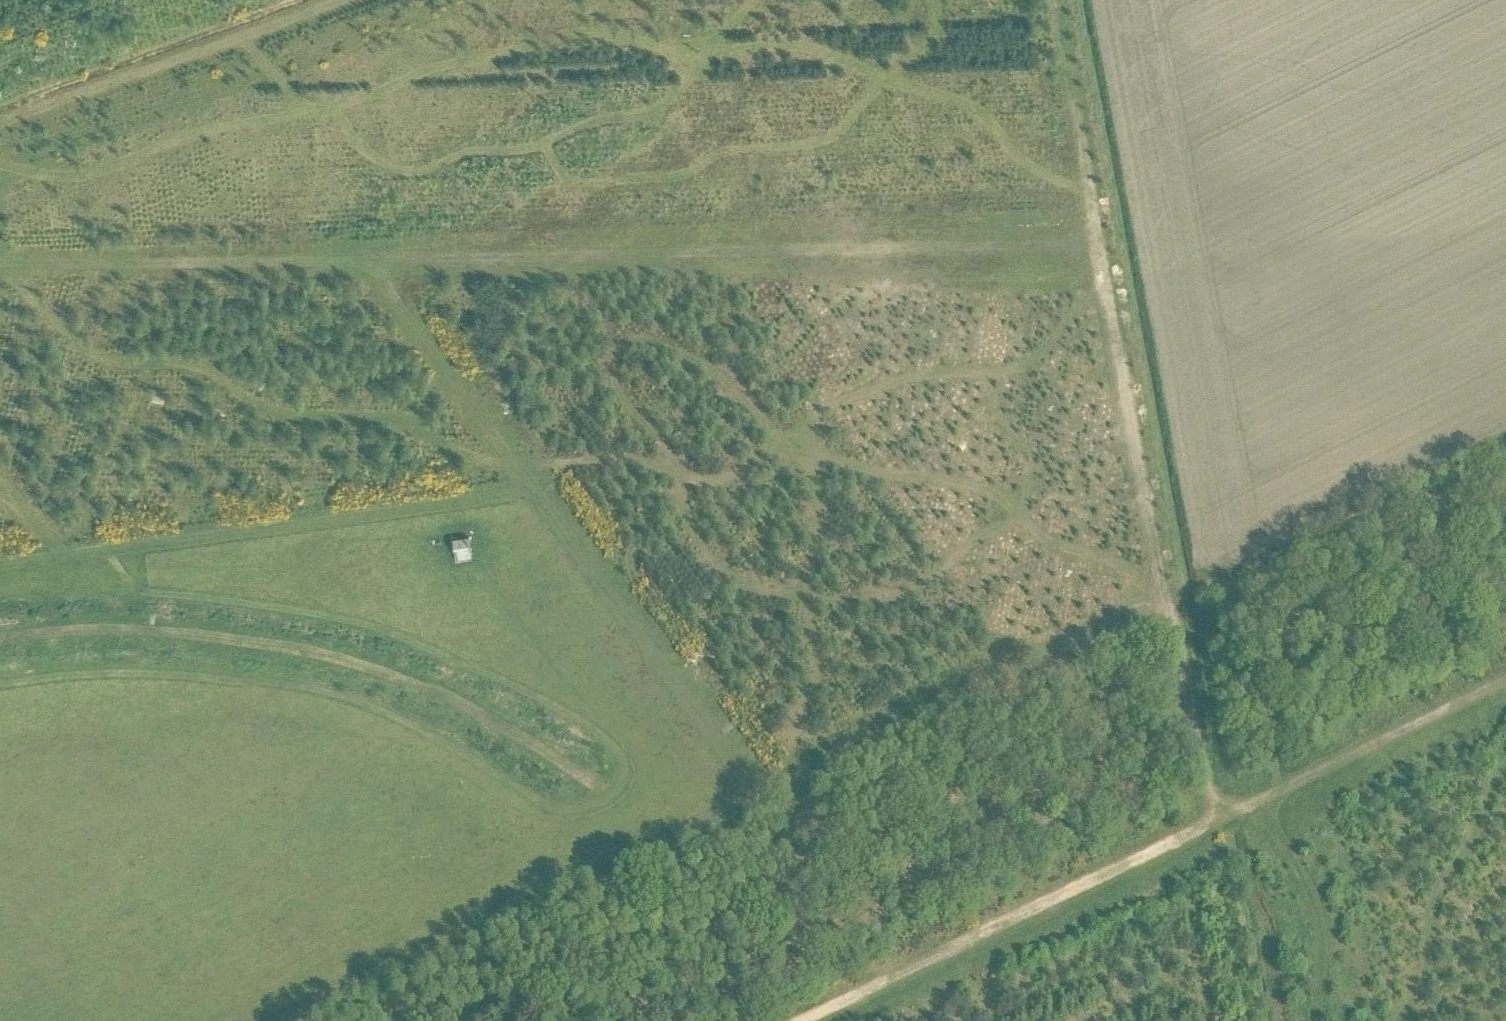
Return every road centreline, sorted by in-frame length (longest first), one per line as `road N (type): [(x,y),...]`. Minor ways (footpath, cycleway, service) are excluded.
road 1 (track): [(1094,192),(1040,167),(972,104),(808,45),(563,33),(455,59),(348,99),(259,117),(292,168),(362,232),(412,316),(761,797)]
road 2 (track): [(1169,593),(632,862),(293,1020)]
road 3 (track): [(1057,0),(1215,814)]
road 4 (track): [(375,251),(996,239),(1063,240),(1105,252)]
road 5 (track): [(526,470),(602,464),(710,483),(736,478),(854,397),(917,380),(991,376),(1040,359),(1110,276)]
road 6 (track): [(327,103),(365,147),(398,168),(421,171),(465,152),(545,142),(566,176),(583,185),(667,177),(740,148),(829,138),(890,76)]
road 7 (track): [(0,262),(101,350),(195,359),(287,405),(415,414),(467,452),(523,465)]
road 8 (track): [(0,561),(536,484)]
road 9 (track): [(1215,814),(802,1020)]
road 10 (track): [(680,479),(697,539),(718,570),(749,589),(806,602),(912,595),(1021,517)]
road 11 (track): [(375,251),(0,253)]
road 12 (track): [(680,479),(669,450),(613,381),(616,357),(638,341),(708,370),(797,443)]
road 13 (track): [(328,0),(0,123)]
road 14 (track): [(813,453),(820,504),(806,602),(819,665),(795,742),(793,781)]
road 15 (track): [(1505,673),(1215,814)]
road 16 (track): [(991,376),(997,410),(1027,455),(1018,514),(1059,547),(1126,569),(1163,596)]
road 17 (track): [(648,899),(632,914),(408,1020)]
road 18 (track): [(259,117),(93,169),(34,168),(0,155)]
road 19 (track): [(545,142),(602,119),(658,110),(754,0)]
road 20 (track): [(1018,514),(981,492),(888,479),(797,443)]
road 21 (track): [(679,1020),(658,974),(653,914),(632,862)]

